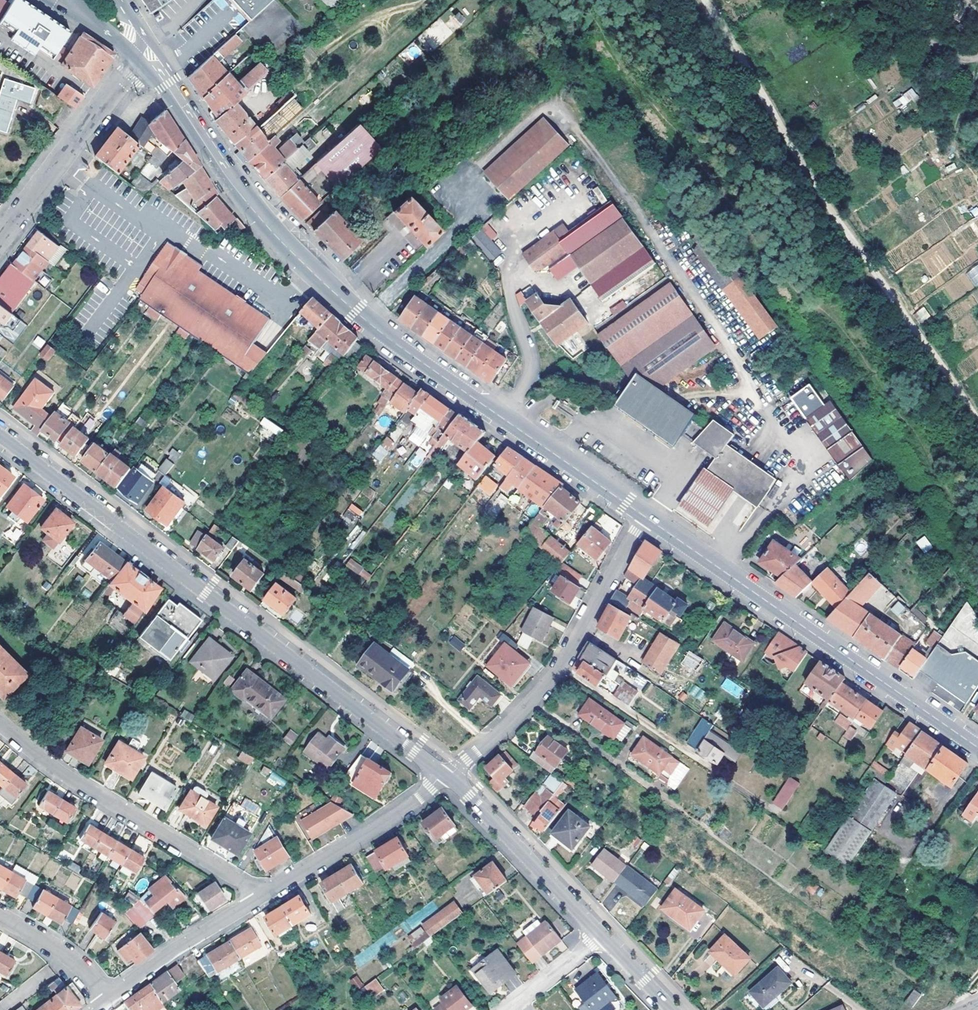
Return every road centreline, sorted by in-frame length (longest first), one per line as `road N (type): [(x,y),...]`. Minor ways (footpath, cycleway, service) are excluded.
road 1 (track): [(593,0),(717,181),(856,348),(977,528)]
road 2 (residential): [(0,435),(450,775)]
road 3 (track): [(977,416),(816,185),(706,0)]
road 4 (secondary): [(644,516),(378,331),(313,270)]
road 5 (secondary): [(977,750),(644,516)]
road 6 (residential): [(450,775),(560,669),(644,516)]
road 7 (residential): [(0,724),(258,899)]
road 8 (residential): [(59,163),(280,300),(313,270)]
road 9 (secondary): [(313,270),(247,195),(153,58)]
road 10 (residential): [(258,899),(450,775)]
road 11 (residential): [(450,775),(602,936)]
road 12 (residential): [(107,998),(258,899)]
road 13 (residential): [(59,163),(120,84),(153,58)]
road 14 (residential): [(0,915),(83,970),(107,998)]
road 15 (residential): [(507,1009),(602,936)]

